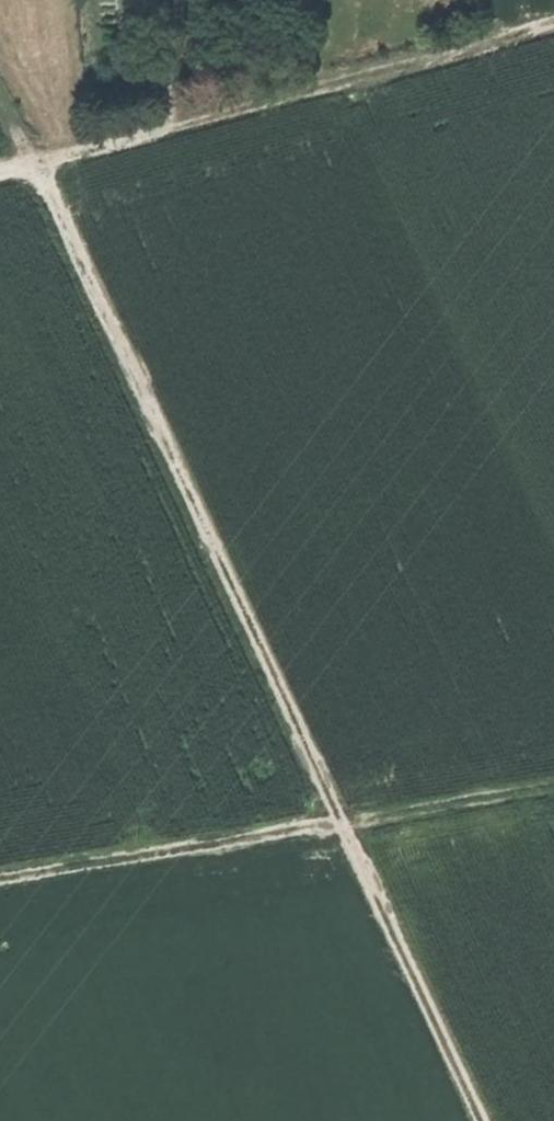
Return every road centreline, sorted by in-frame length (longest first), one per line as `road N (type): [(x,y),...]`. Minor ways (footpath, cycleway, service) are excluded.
road 1 (track): [(0,73),(486,1120)]
road 2 (track): [(553,20),(0,169)]
road 3 (track): [(553,782),(0,879)]

